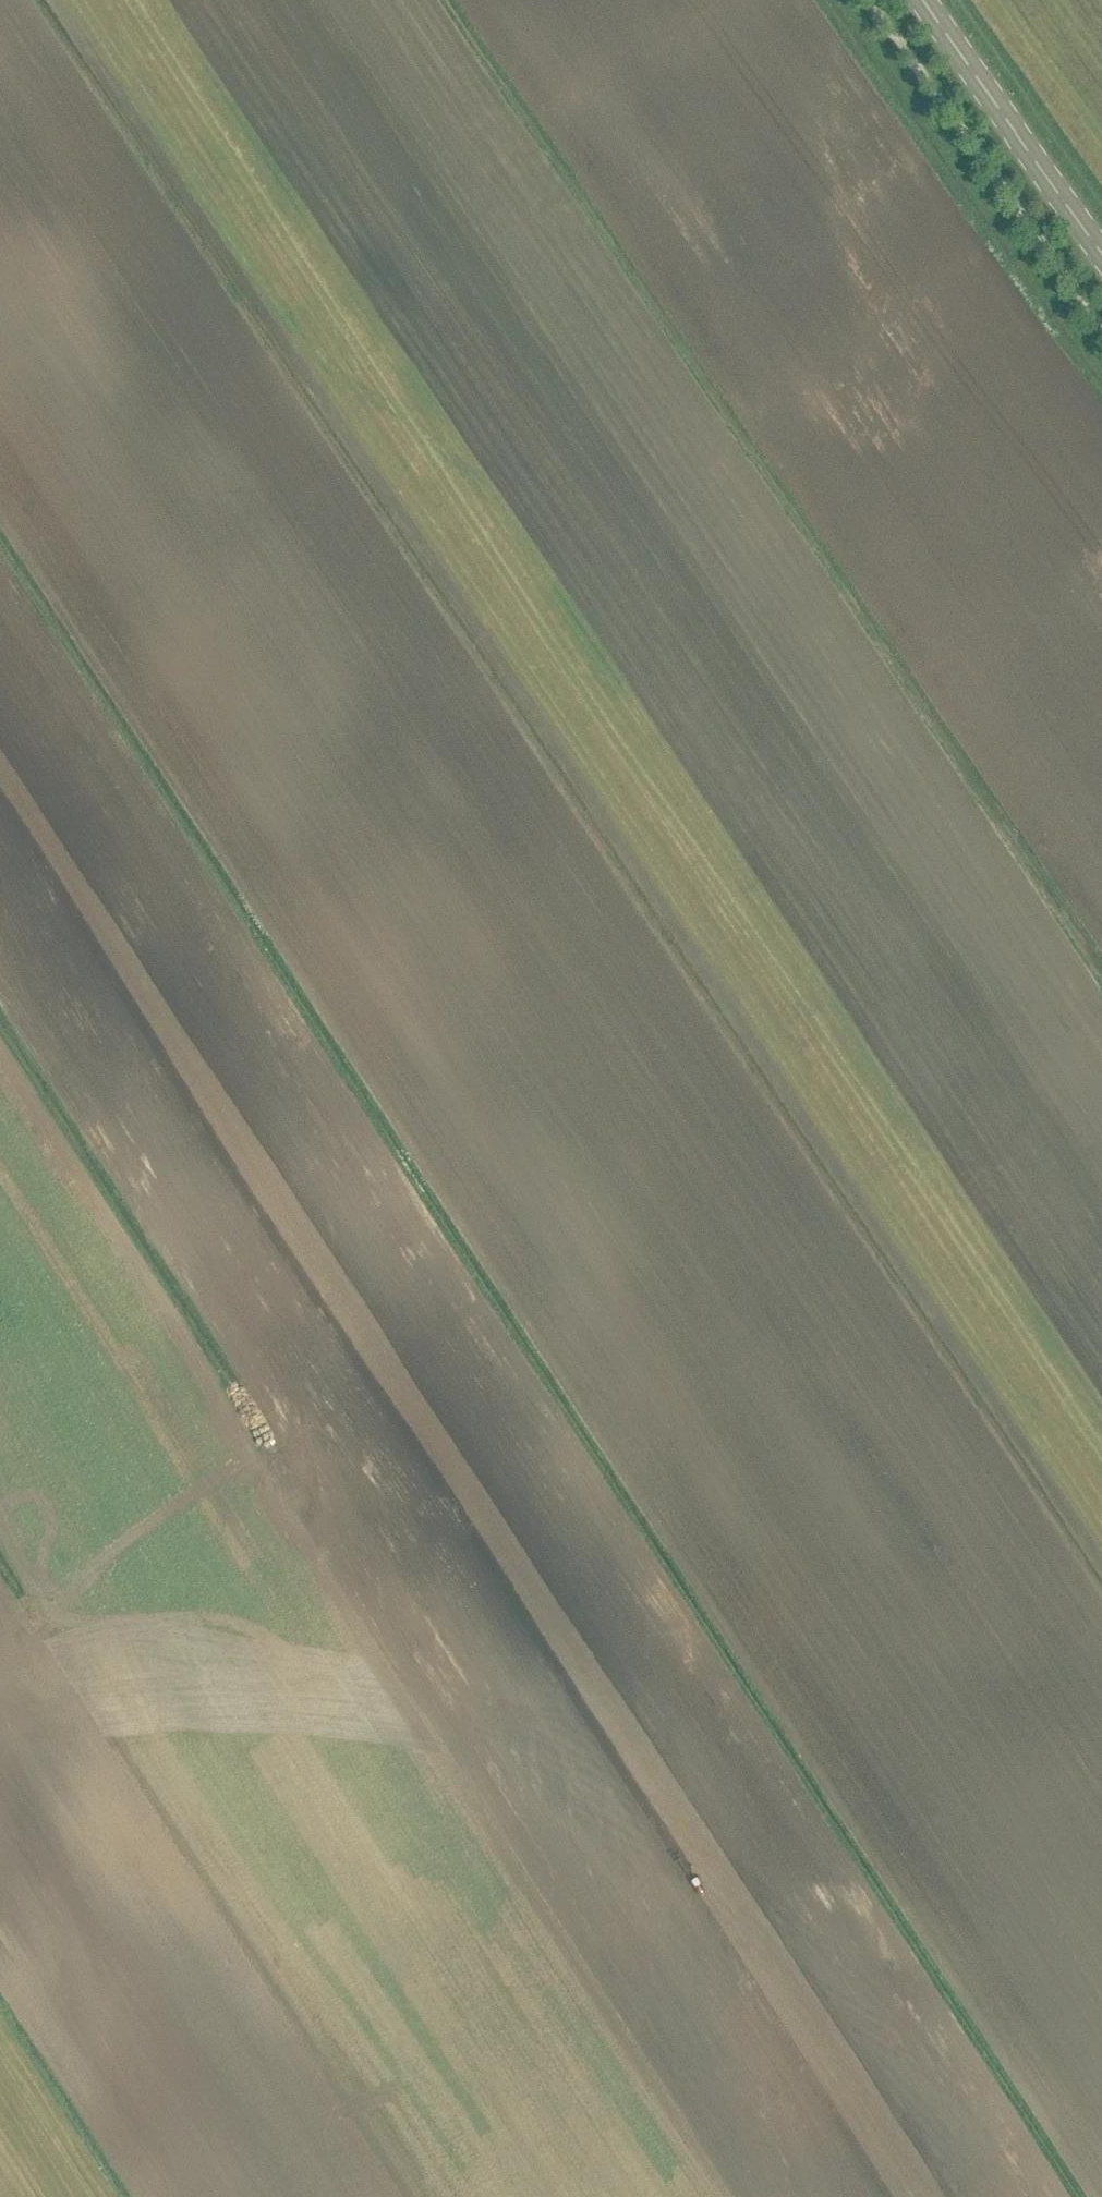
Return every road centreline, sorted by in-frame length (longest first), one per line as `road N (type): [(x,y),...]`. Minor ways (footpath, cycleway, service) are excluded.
road 1 (primary): [(1101,251),(924,0)]

